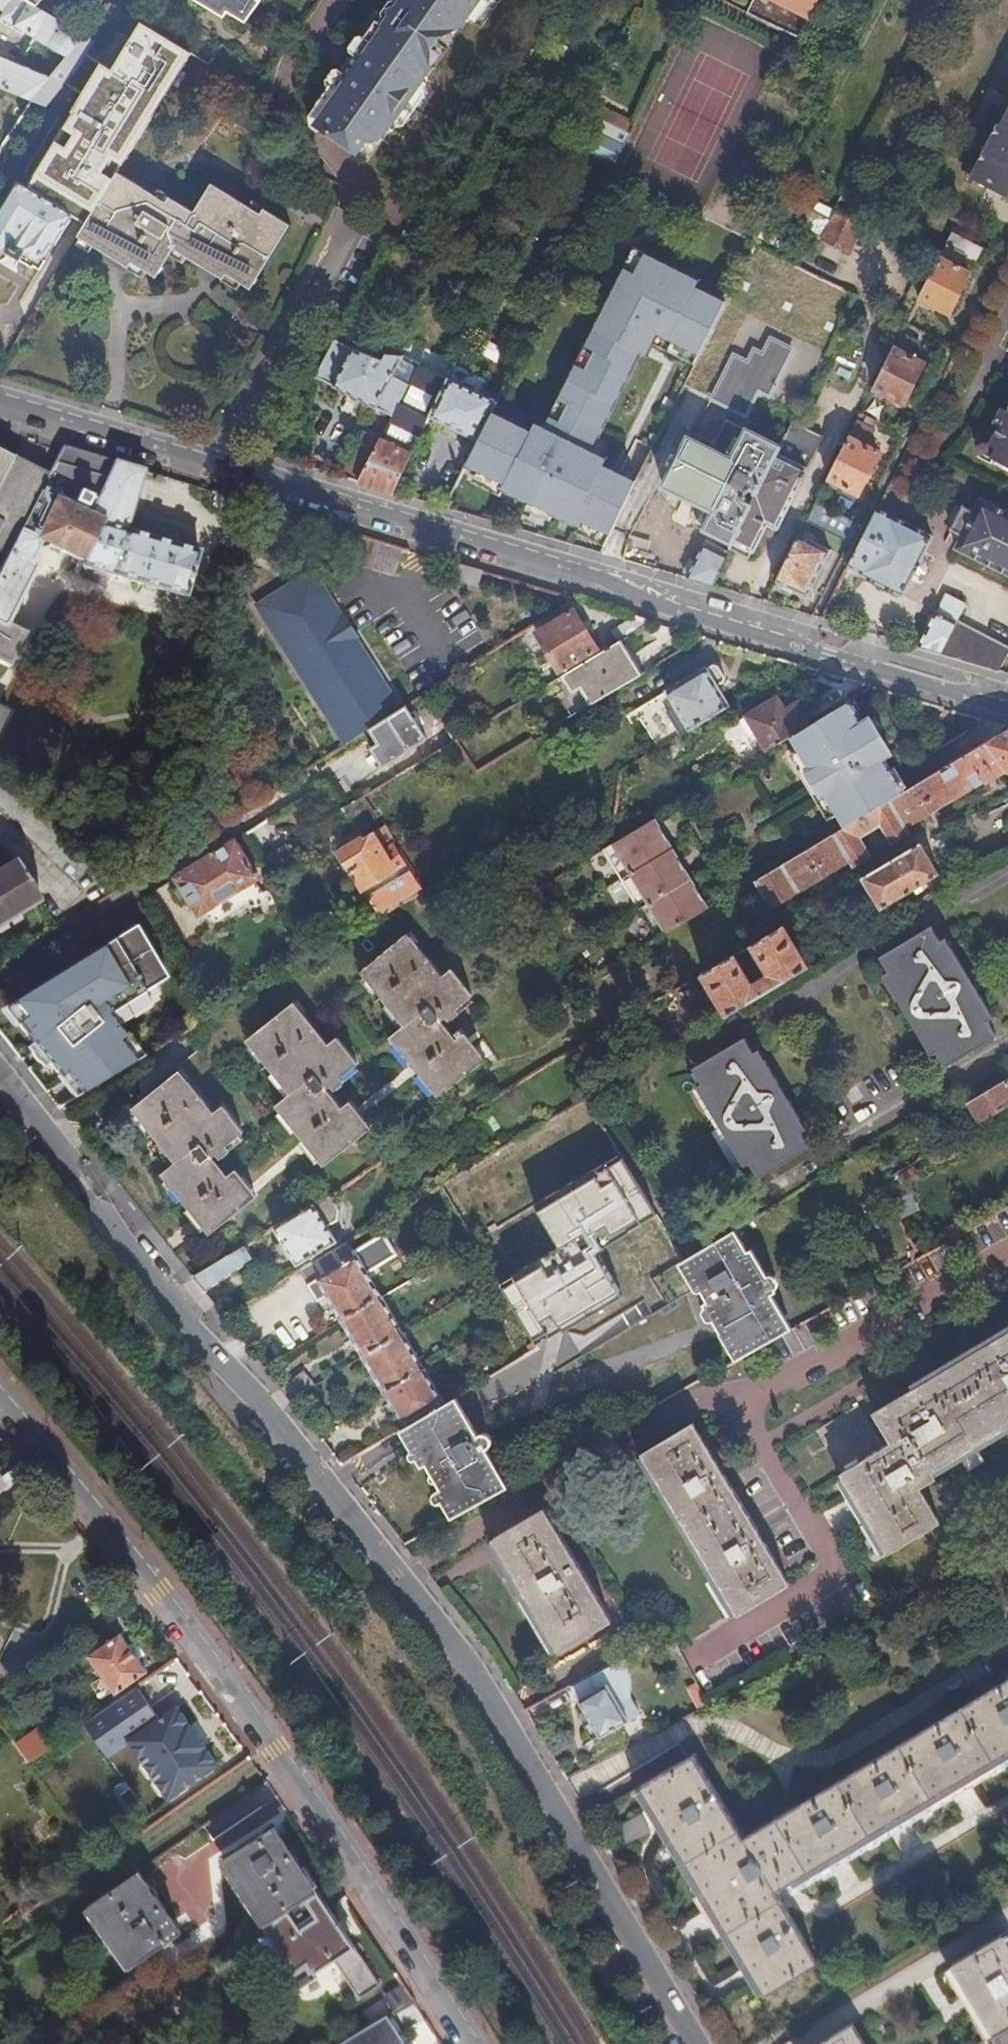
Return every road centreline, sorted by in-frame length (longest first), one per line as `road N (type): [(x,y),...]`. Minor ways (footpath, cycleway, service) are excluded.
road 1 (residential): [(0,401),(595,575),(672,612),(803,647)]
road 2 (residential): [(469,2043),(301,1787),(133,1561),(0,1400)]
road 3 (tertiary): [(0,1075),(119,1243),(399,1579)]
road 4 (tertiary): [(399,1579),(469,1666),(695,2043)]
road 5 (residential): [(988,274),(803,647)]
road 6 (residential): [(399,1579),(642,1429),(684,1410),(745,1406)]
road 7 (residential): [(321,773),(0,972)]
road 8 (residential): [(745,1406),(836,1574),(702,1657)]
road 9 (residential): [(1007,1258),(745,1406)]
road 10 (residential): [(761,1018),(1007,869)]
road 11 (residential): [(794,1178),(1007,1049)]
road 12 (residential): [(803,647),(1007,710)]

